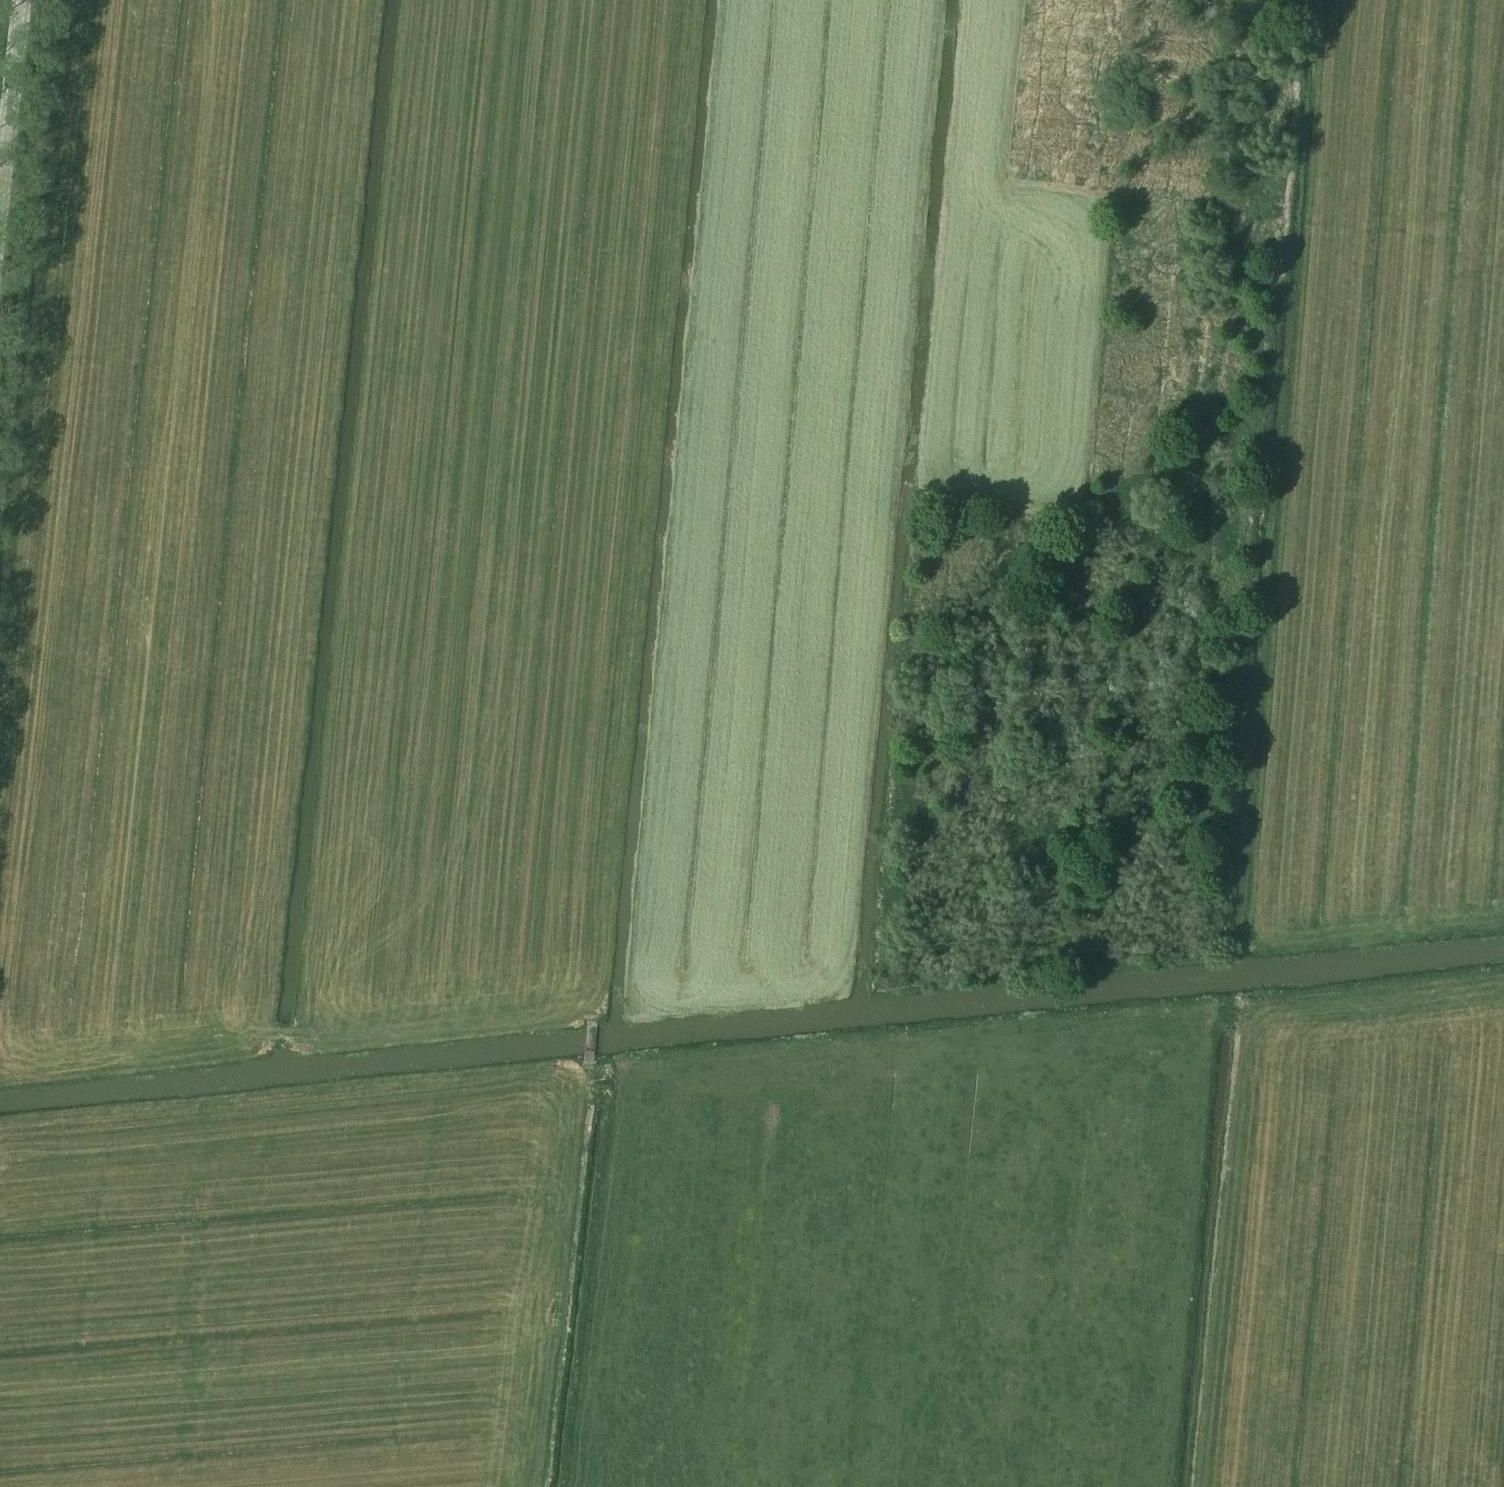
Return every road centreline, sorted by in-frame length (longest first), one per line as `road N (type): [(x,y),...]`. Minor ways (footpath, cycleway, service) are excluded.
road 1 (track): [(589,1064),(540,1486)]
road 2 (unclassified): [(0,150),(18,0)]

